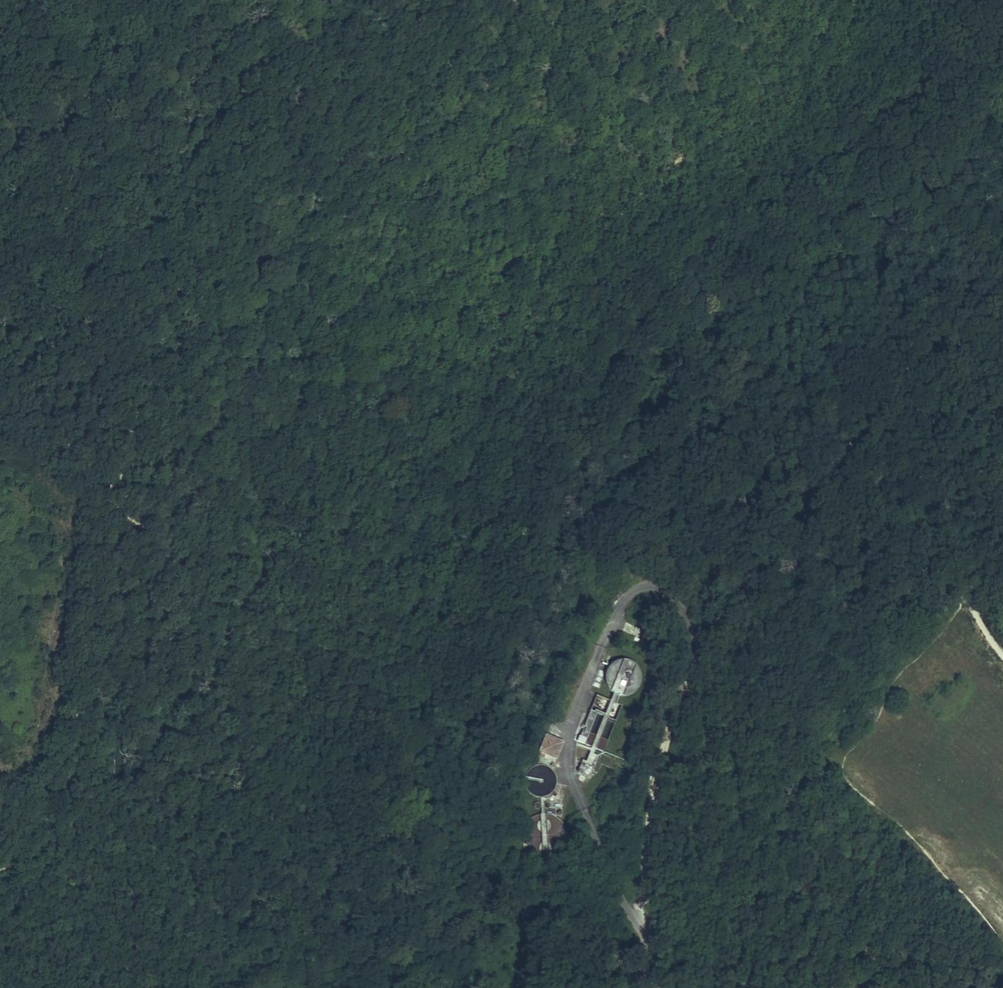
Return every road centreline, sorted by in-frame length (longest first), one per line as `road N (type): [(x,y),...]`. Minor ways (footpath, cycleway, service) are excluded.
road 1 (track): [(655,987),(647,939),(649,822),(677,714),(707,644),(846,461)]

